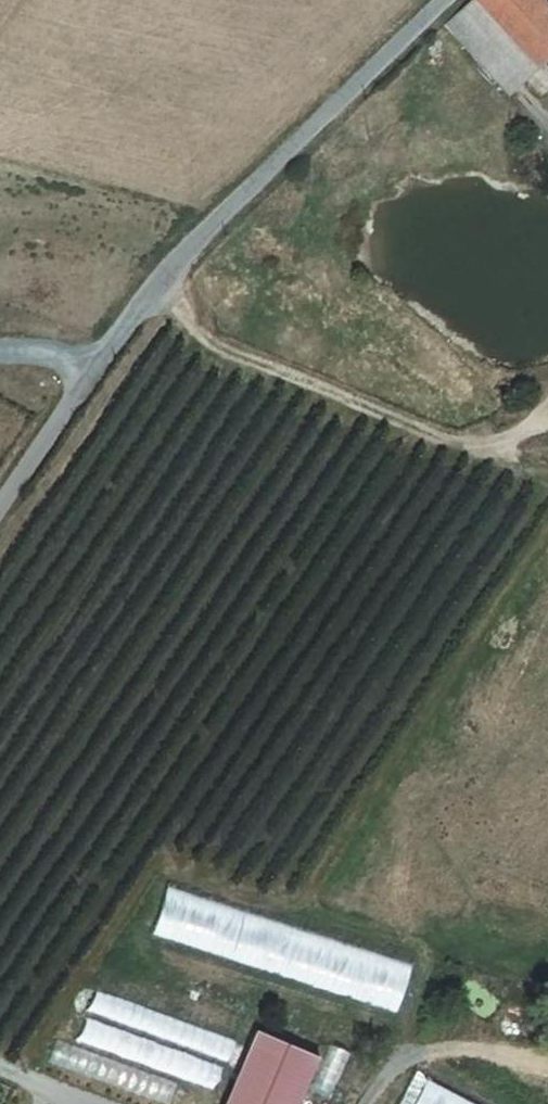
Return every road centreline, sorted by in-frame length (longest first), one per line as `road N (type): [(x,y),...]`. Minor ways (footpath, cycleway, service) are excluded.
road 1 (unclassified): [(0,504),(91,365),(163,275),(438,0)]
road 2 (track): [(163,275),(194,330),(290,378),(485,448),(547,432)]

